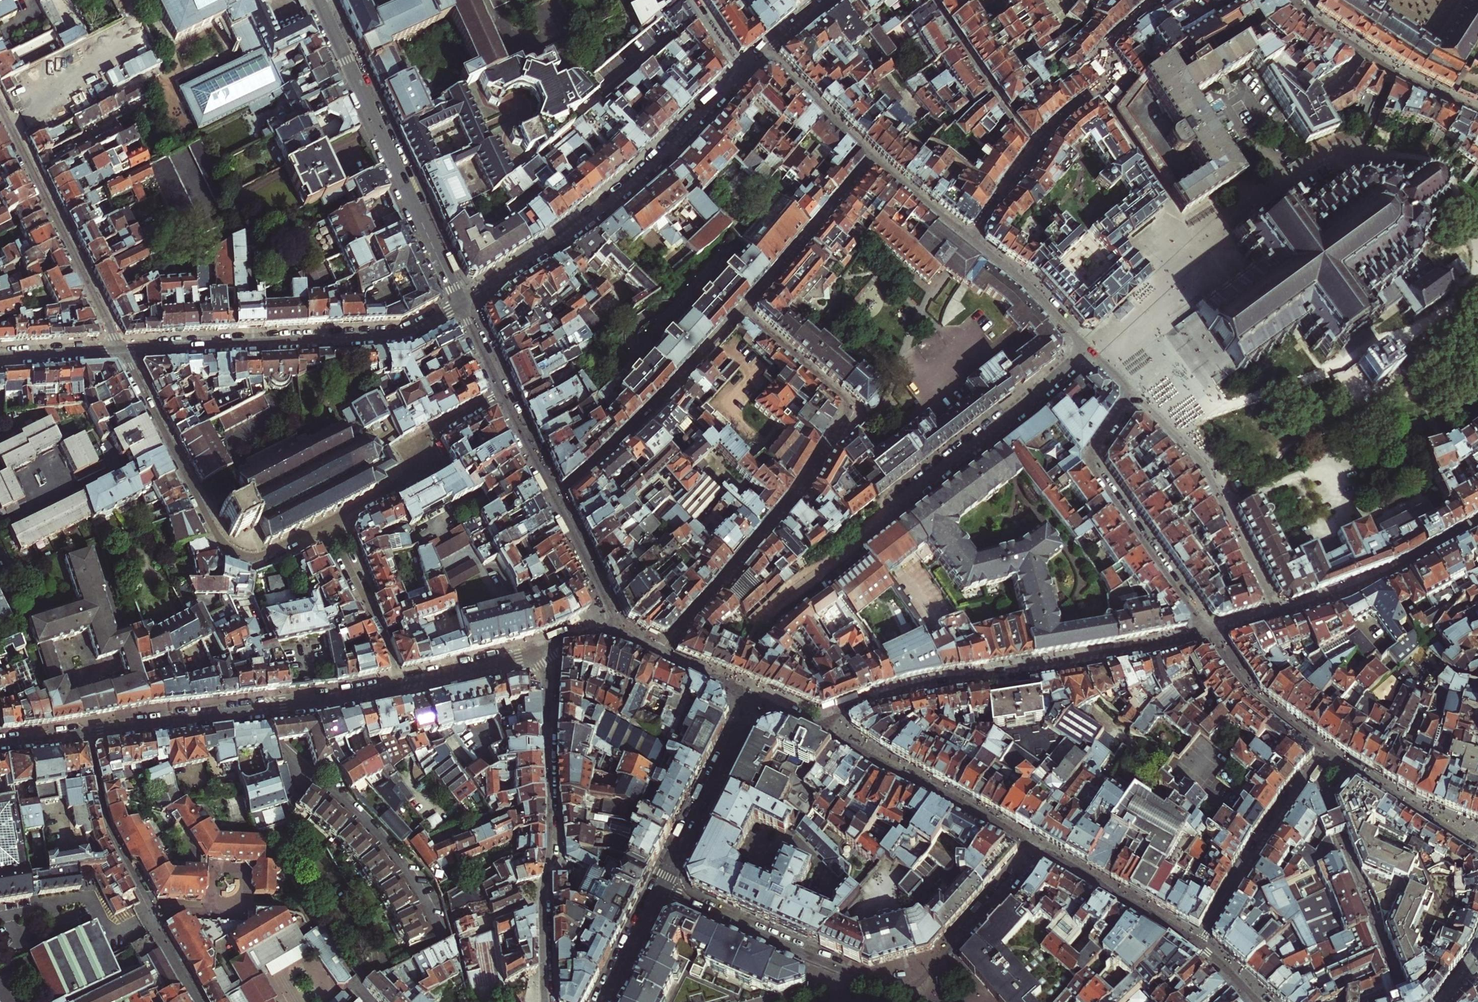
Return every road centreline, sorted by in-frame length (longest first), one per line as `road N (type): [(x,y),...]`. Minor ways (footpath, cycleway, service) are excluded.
road 1 (residential): [(742,311),(852,415),(790,502),(658,653)]
road 2 (residential): [(811,722),(883,694),(1208,634)]
road 3 (residential): [(0,744),(402,686)]
road 4 (residential): [(740,74),(601,209),(460,304)]
road 5 (residential): [(544,649),(553,850),(543,904),(545,1001)]
road 6 (residential): [(1477,847),(1323,750),(1254,695),(1208,634)]
road 7 (residential): [(460,304),(394,335),(121,349)]
road 8 (residential): [(329,523),(259,557),(231,552),(121,349)]
road 9 (residential): [(460,304),(319,0)]
road 10 (residential): [(1208,634),(1087,459),(1135,391)]
road 11 (residential): [(1093,349),(1020,276),(872,160)]
road 12 (residential): [(121,349),(0,109)]
road 13 (residential): [(906,996),(660,891)]
road 14 (residential): [(1135,391),(1198,458),(1276,614)]
road 15 (residential): [(554,497),(742,311)]
road 16 (residential): [(811,722),(1038,848)]
road 17 (residential): [(1093,349),(892,510)]
road 18 (residential): [(502,393),(429,433),(408,481),(329,523)]
road 19 (residential): [(1276,614),(1361,584),(1477,526)]
road 20 (residential): [(756,698),(660,891)]
road 21 (residential): [(1477,110),(1394,72),(1295,4)]
road 22 (residential): [(742,311),(872,160)]
road 23 (residential): [(1038,848),(906,996)]
road 24 (residential): [(402,686),(329,523)]
road 25 (residential): [(620,634),(554,497)]
road 26 (residential): [(872,160),(765,52)]
road 27 (residential): [(402,686),(544,649)]
road 28 (residential): [(660,891),(603,1001)]
road 29 (residential): [(121,349),(0,356)]

